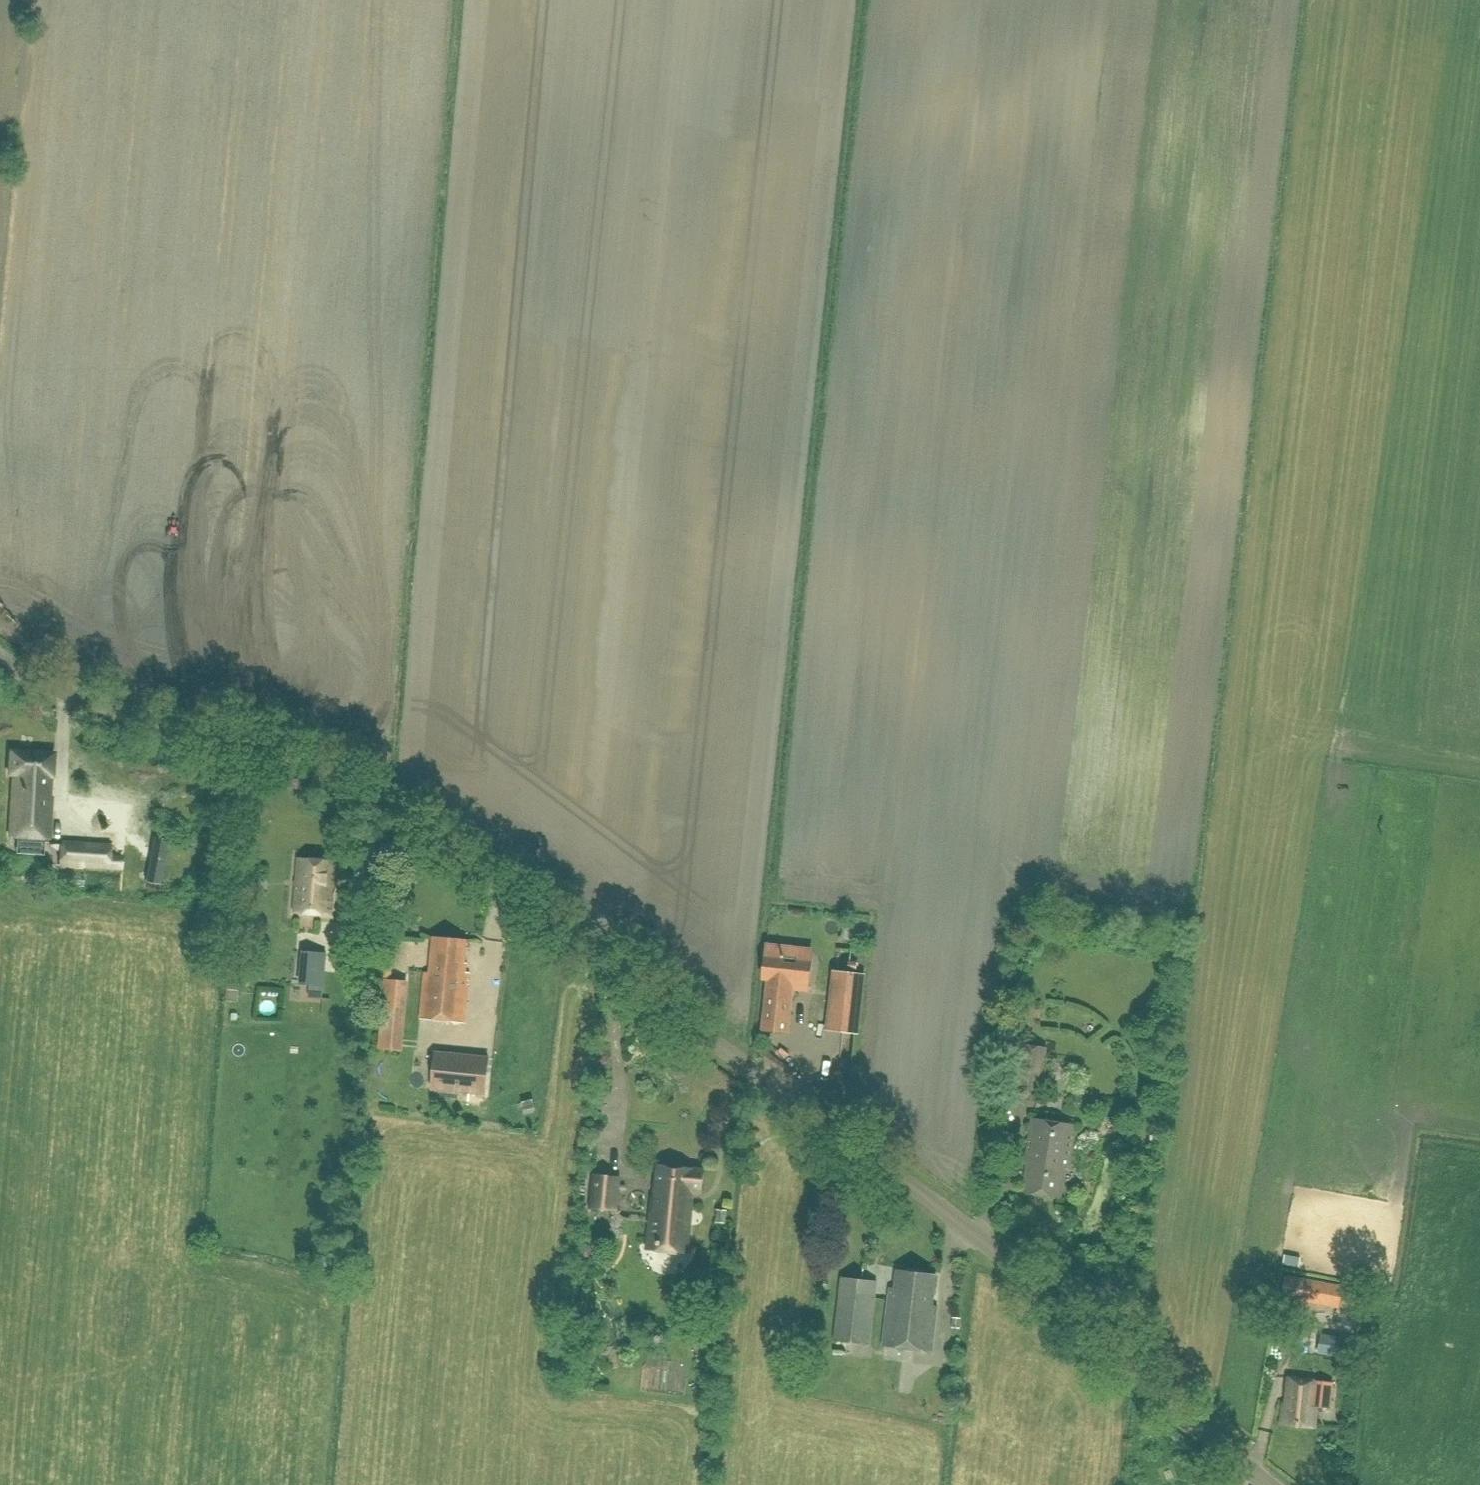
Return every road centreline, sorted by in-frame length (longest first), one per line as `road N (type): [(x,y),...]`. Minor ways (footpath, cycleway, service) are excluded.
road 1 (unclassified): [(1274,1484),(975,1235),(369,792),(309,763),(43,684),(0,656)]

